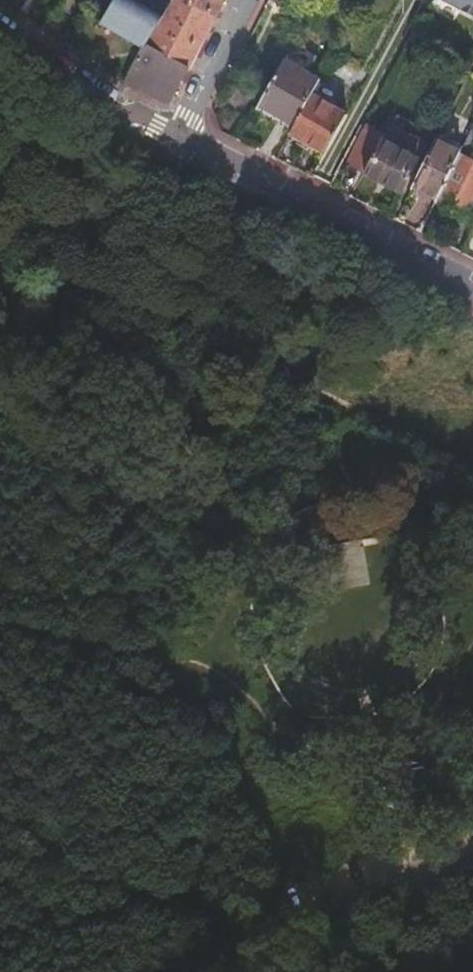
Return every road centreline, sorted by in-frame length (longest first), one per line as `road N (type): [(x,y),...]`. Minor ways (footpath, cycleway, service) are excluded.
road 1 (track): [(472,459),(310,374),(210,295),(0,174)]
road 2 (residential): [(177,138),(472,288)]
road 3 (unclassified): [(174,971),(472,852)]
road 4 (residential): [(0,24),(112,106),(177,138)]
road 5 (residential): [(177,138),(246,0)]

